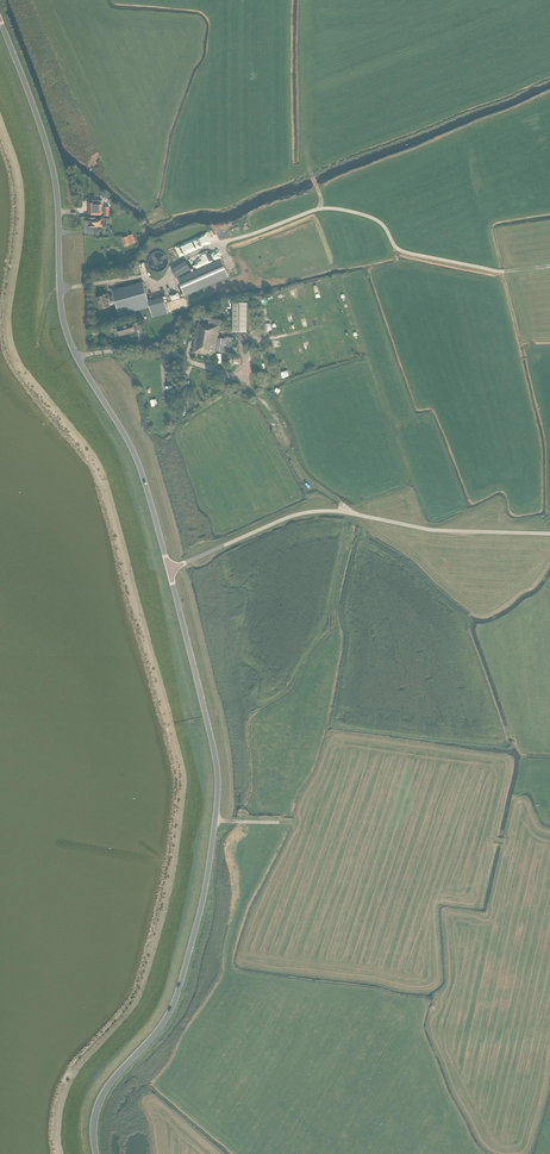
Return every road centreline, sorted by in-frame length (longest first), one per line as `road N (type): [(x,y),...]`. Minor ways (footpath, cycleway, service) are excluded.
road 1 (tertiary): [(95,1153),(103,1092),(162,1028),(180,988),(218,801),(217,763),(170,571)]
road 2 (unclassified): [(170,571),(315,512),(443,531),(549,534)]
road 3 (tertiary): [(76,357),(63,316),(56,185),(0,21)]
road 4 (tertiary): [(170,571),(134,455),(76,357)]
road 5 (unclassified): [(76,357),(163,352),(255,397)]
road 6 (track): [(352,513),(303,475),(276,419),(255,397)]

